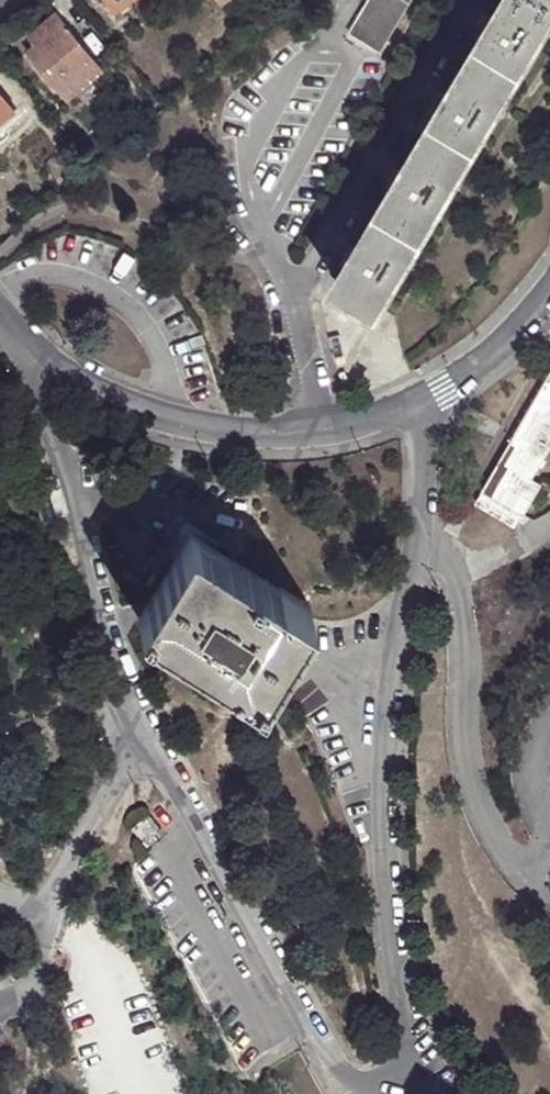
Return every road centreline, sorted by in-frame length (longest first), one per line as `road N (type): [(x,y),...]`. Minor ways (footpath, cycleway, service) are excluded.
road 1 (residential): [(0,320),(16,341),(85,391),(131,410),(283,434),(422,408),(516,331),(549,290)]

